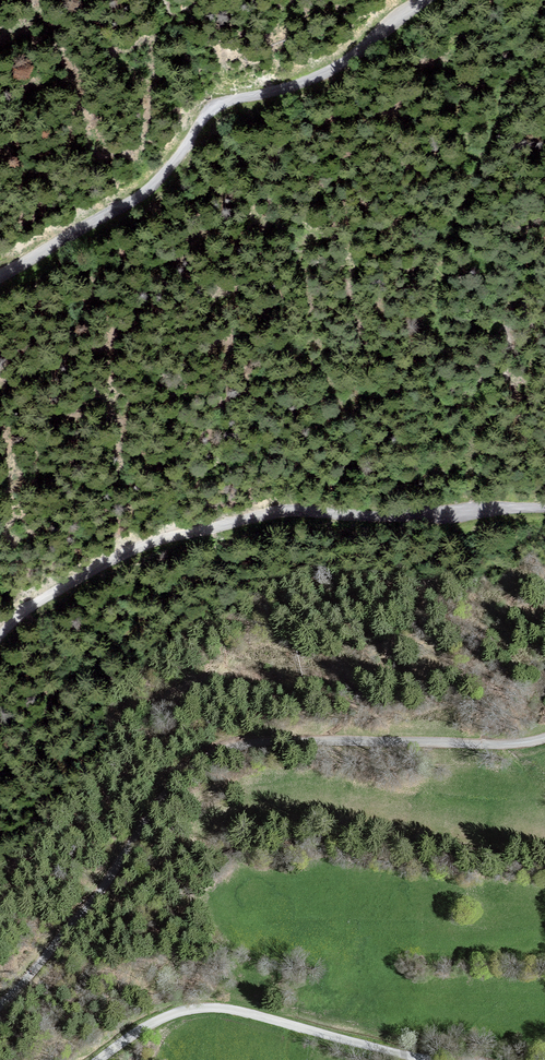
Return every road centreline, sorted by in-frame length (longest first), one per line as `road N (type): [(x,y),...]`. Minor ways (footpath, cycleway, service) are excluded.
road 1 (unclassified): [(544,738),(497,744),(262,741),(211,754),(171,787),(99,893),(0,1007)]
road 2 (unclassified): [(0,638),(32,607),(108,562),(260,516),(544,508)]
road 3 (unclassified): [(428,0),(331,71),(212,108),(180,160),(144,196),(0,276)]
road 4 (unclassified): [(97,1059),(161,1018),(206,1007),(425,1059)]

